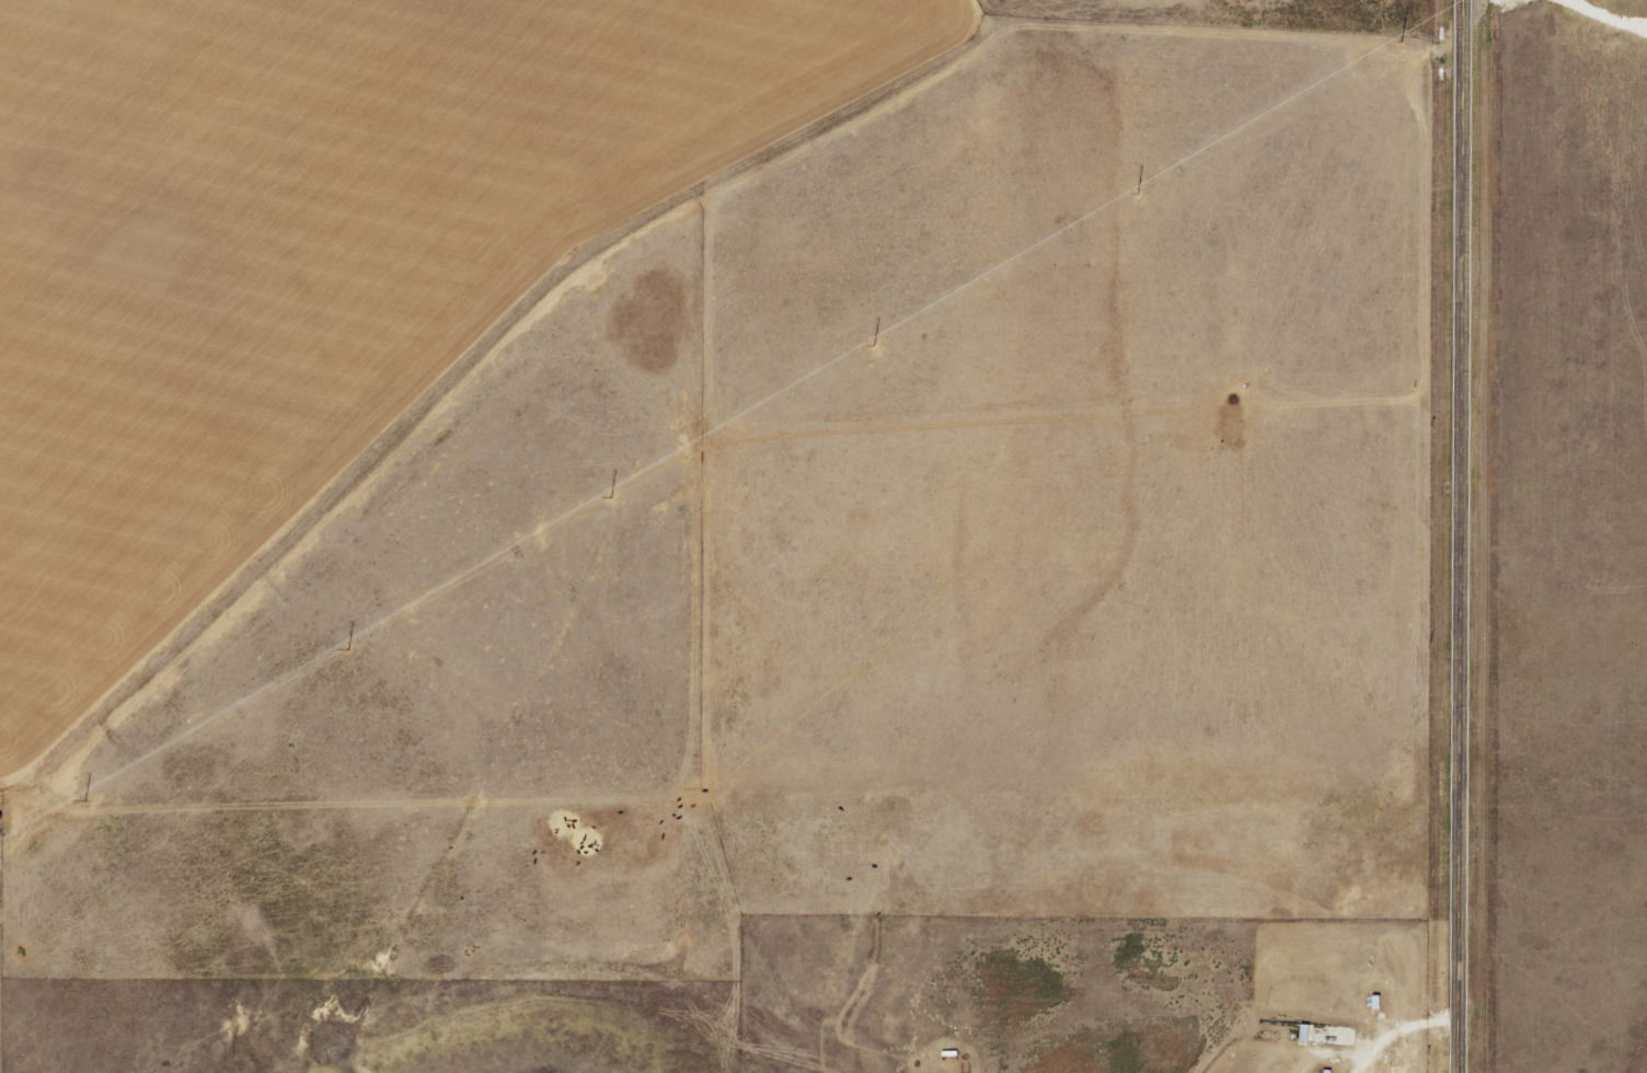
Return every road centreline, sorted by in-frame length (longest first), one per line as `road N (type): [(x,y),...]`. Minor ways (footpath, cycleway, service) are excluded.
road 1 (secondary): [(1458,1072),(1463,0)]

